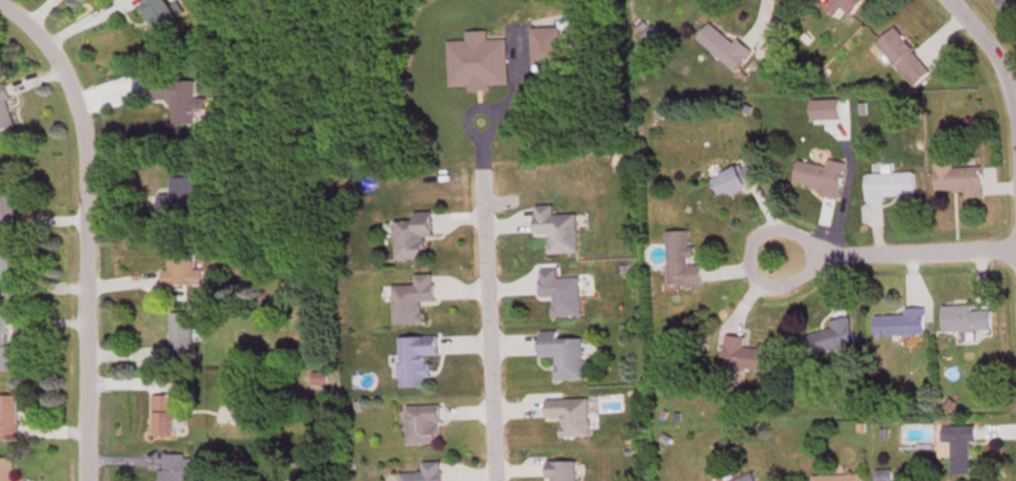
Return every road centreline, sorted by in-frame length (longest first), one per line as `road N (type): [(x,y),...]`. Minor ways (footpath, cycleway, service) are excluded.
road 1 (residential): [(84,480),(77,111),(54,60),(0,7)]
road 2 (residential): [(495,480),(482,170)]
road 3 (residential): [(775,250),(1015,244)]
road 4 (residential): [(1015,131),(997,60),(947,0)]

